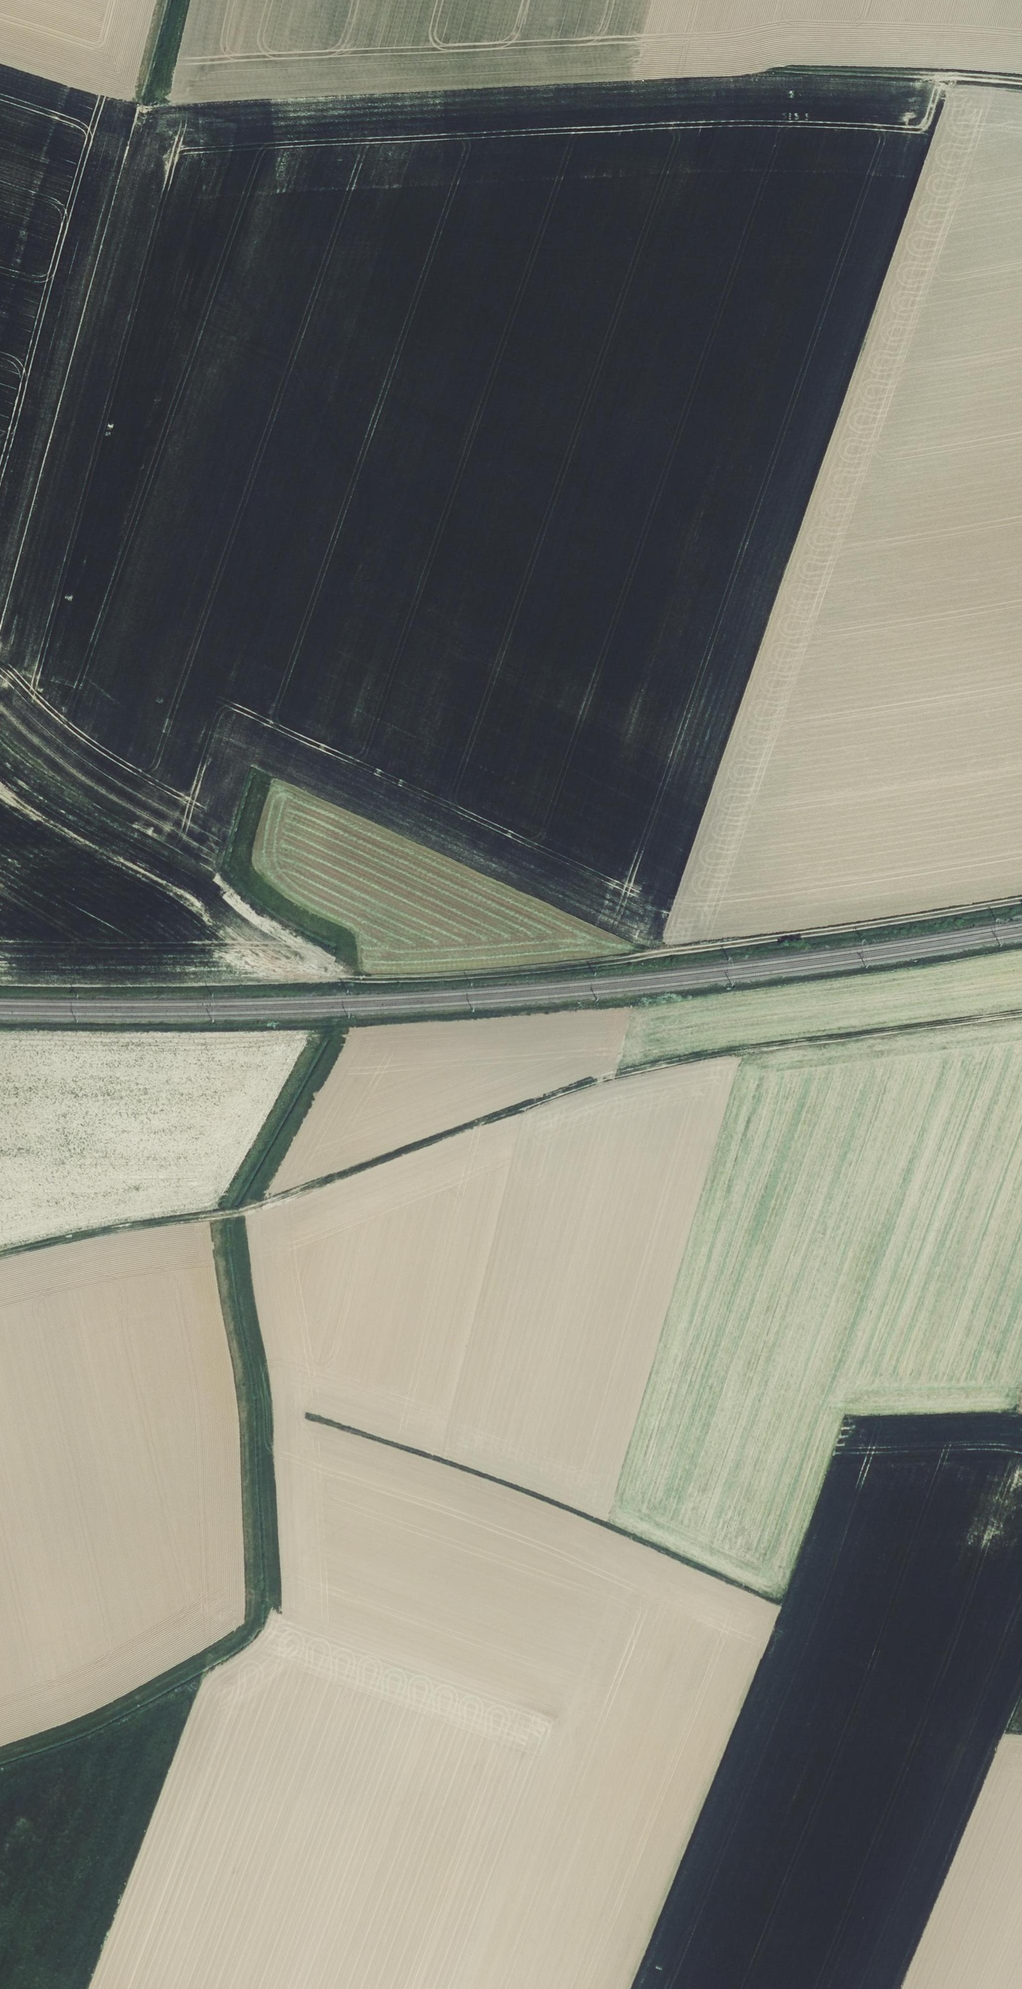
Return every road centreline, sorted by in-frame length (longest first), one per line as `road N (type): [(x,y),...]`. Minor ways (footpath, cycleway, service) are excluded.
road 1 (track): [(0,1257),(252,1208),(645,1069),(1021,1008)]
road 2 (track): [(1021,81),(875,73),(791,79)]

